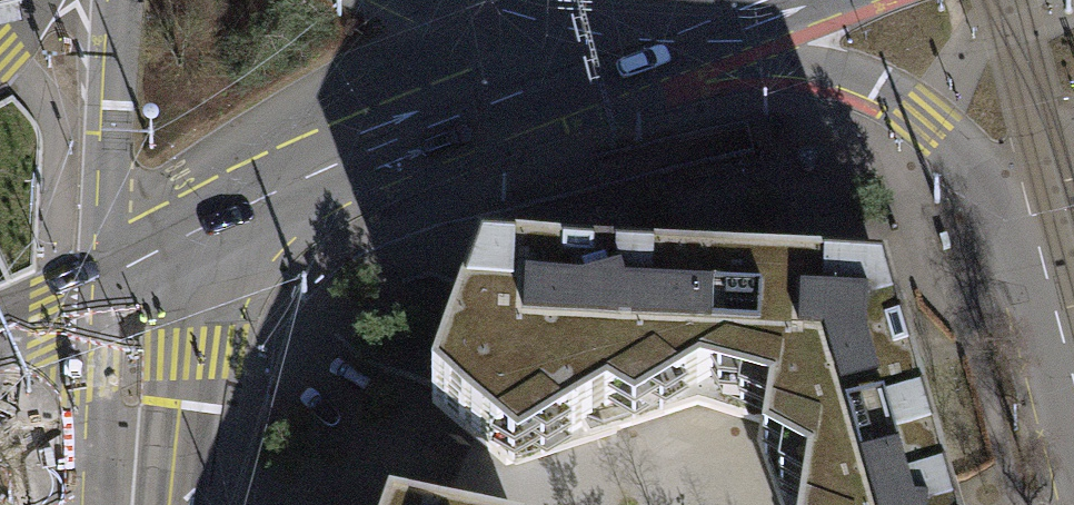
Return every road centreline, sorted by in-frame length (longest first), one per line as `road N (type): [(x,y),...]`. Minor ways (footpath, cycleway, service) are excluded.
road 1 (primary): [(0,238),(652,0)]
road 2 (tertiary): [(145,262),(212,212),(351,140),(572,51)]
road 3 (primary): [(442,0),(0,161)]
road 4 (tertiary): [(755,0),(830,12),(887,43),(918,71),(979,188),(1062,252)]
road 5 (tertiary): [(116,0),(113,162),(145,262)]
road 6 (tertiary): [(135,504),(145,262)]
road 7 (tertiary): [(572,51),(737,0)]
road 8 (tertiary): [(0,333),(145,262)]
road 9 (tertiary): [(463,0),(572,51)]

